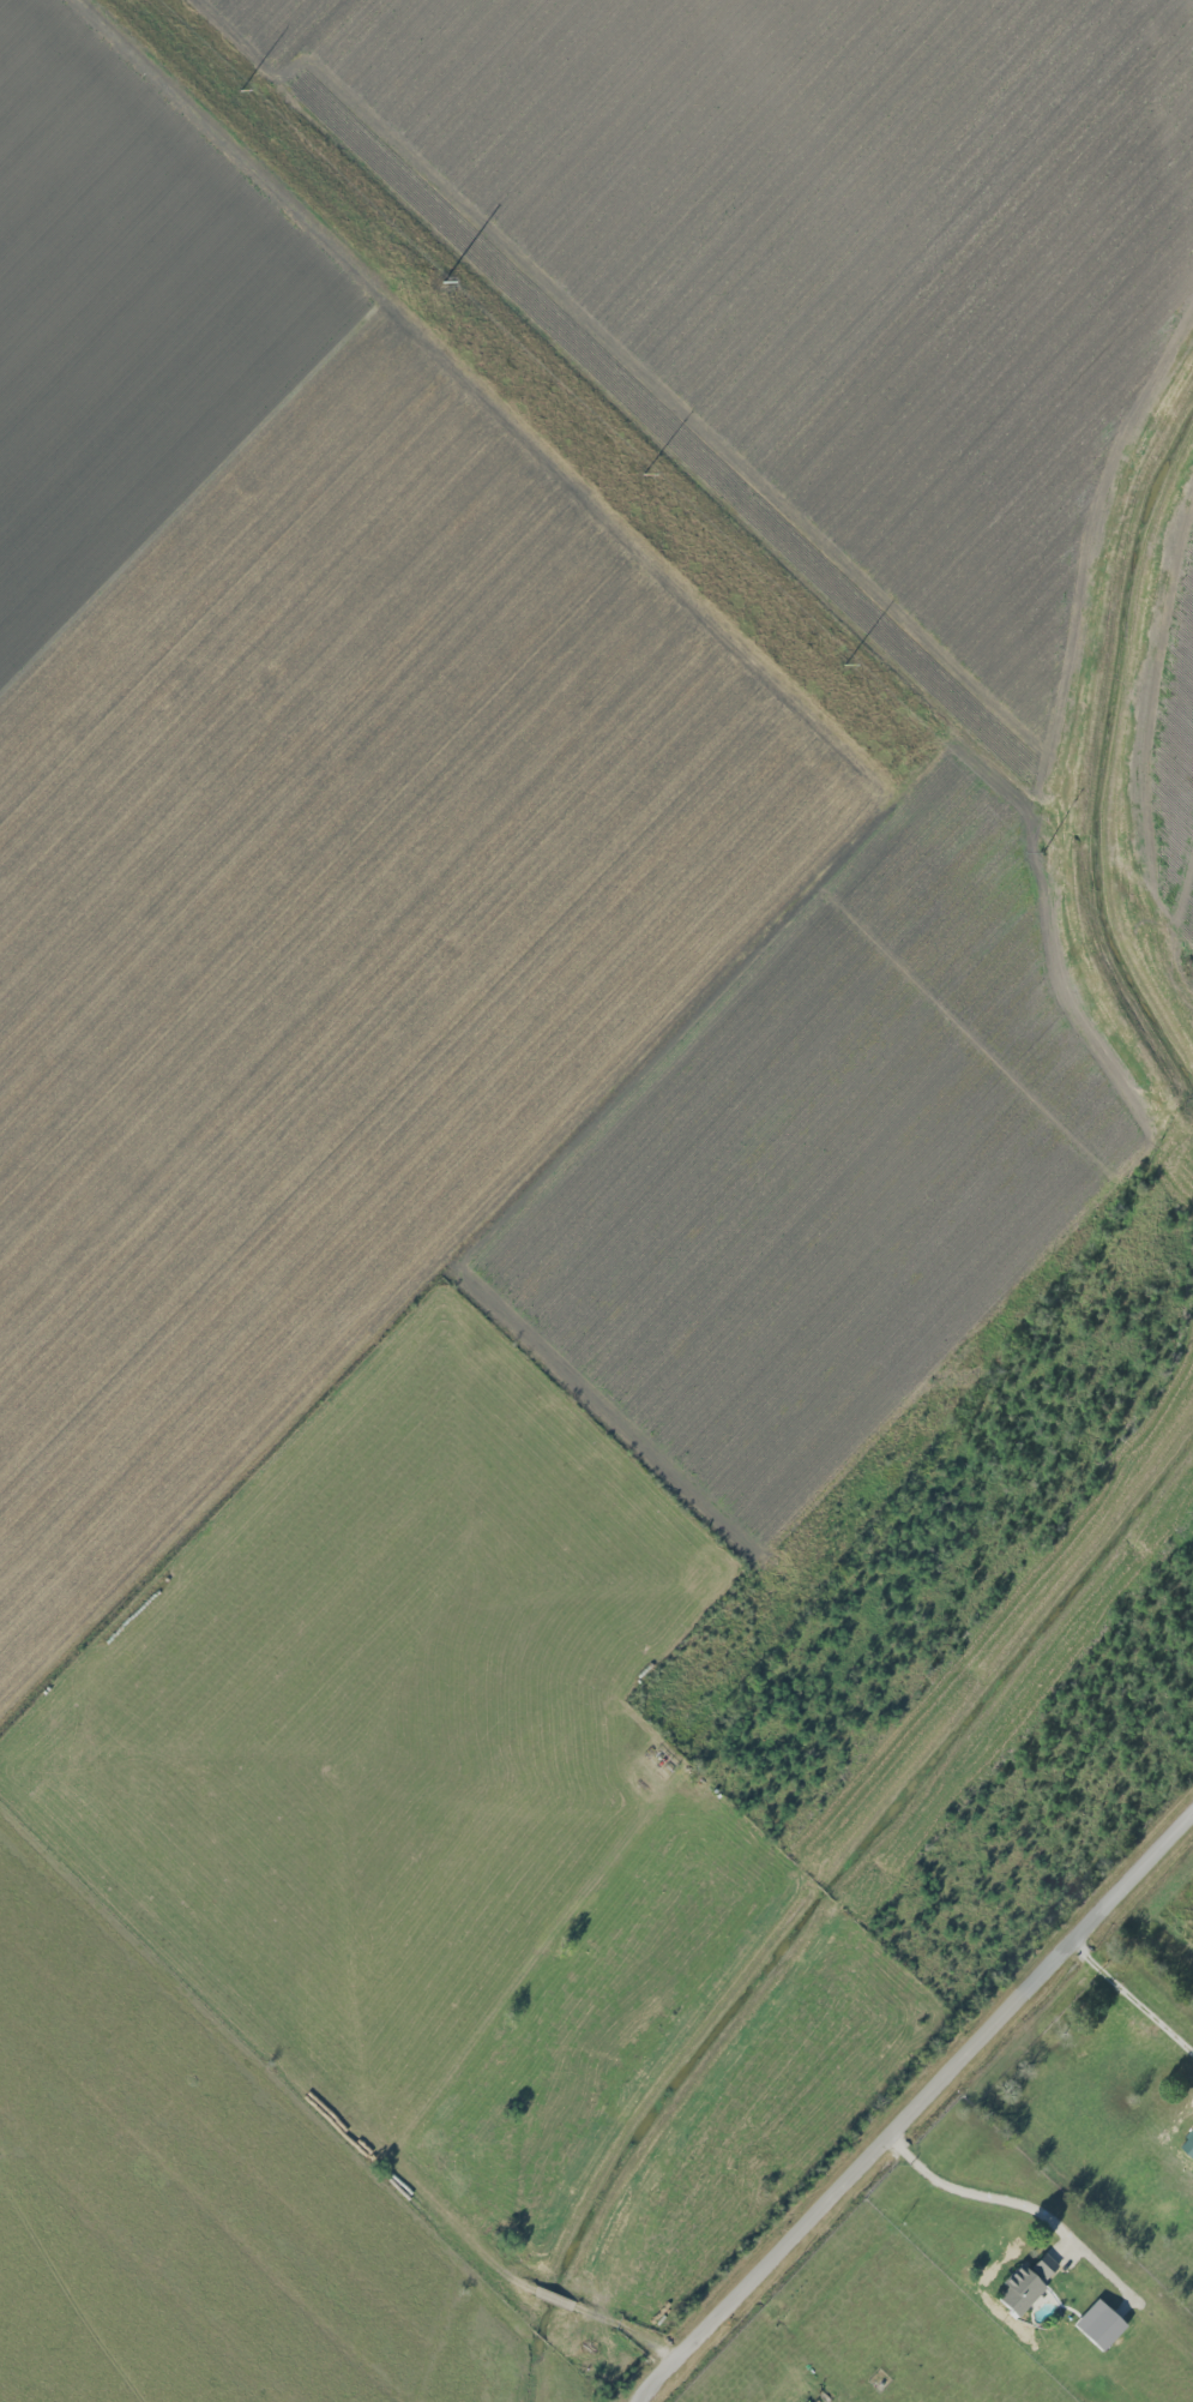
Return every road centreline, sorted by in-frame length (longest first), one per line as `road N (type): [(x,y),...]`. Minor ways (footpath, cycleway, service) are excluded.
road 1 (residential): [(0,1753),(999,702),(1192,284)]
road 2 (residential): [(646,2401),(1192,1819)]

